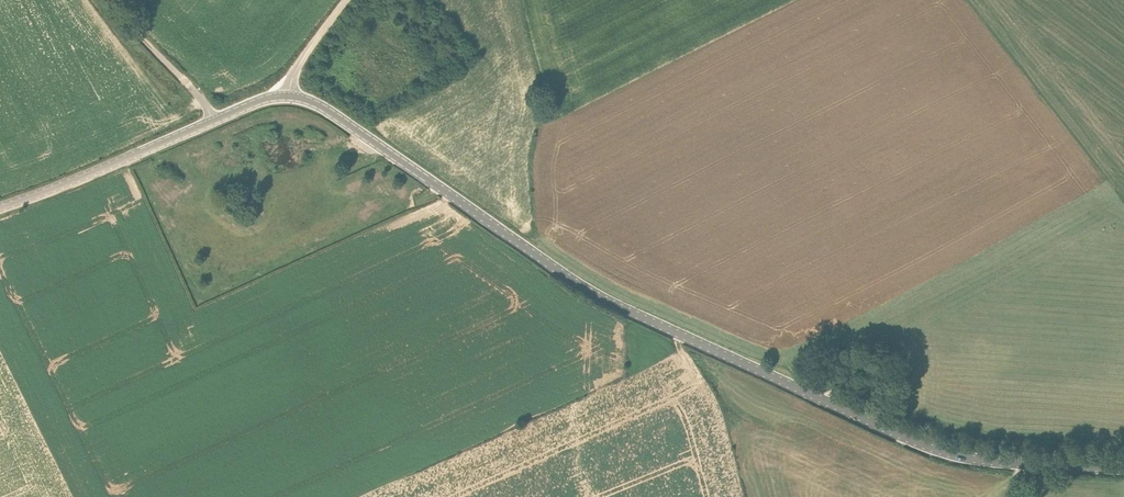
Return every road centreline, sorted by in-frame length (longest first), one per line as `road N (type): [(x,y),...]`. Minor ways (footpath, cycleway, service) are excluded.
road 1 (unclassified): [(0,208),(265,99),(301,98),(602,299),(914,442),(982,460),(1123,469)]
road 2 (track): [(214,121),(110,0)]

